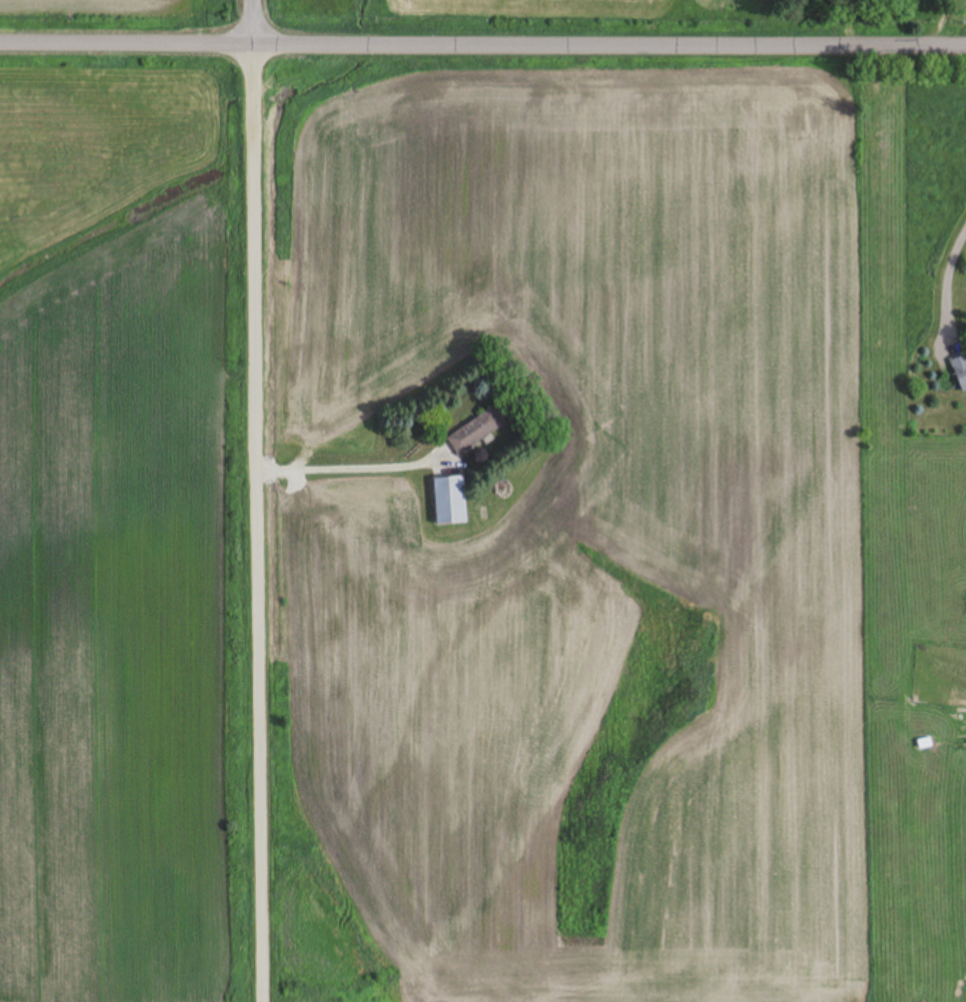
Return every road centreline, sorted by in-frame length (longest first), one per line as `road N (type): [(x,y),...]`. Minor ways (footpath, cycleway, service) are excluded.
road 1 (residential): [(264,1001),(253,0)]
road 2 (residential): [(0,41),(965,46)]

